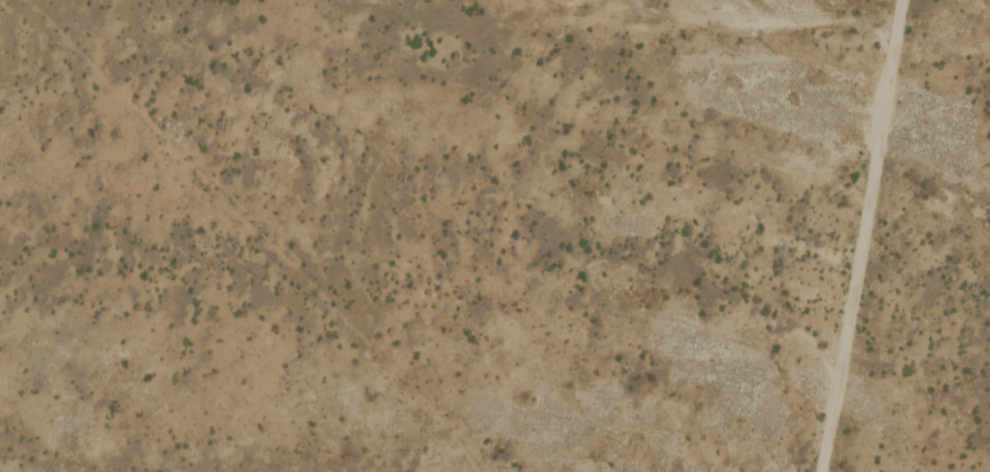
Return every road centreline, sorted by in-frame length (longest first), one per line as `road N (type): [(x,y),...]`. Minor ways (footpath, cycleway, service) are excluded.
road 1 (track): [(816,471),(894,0)]

